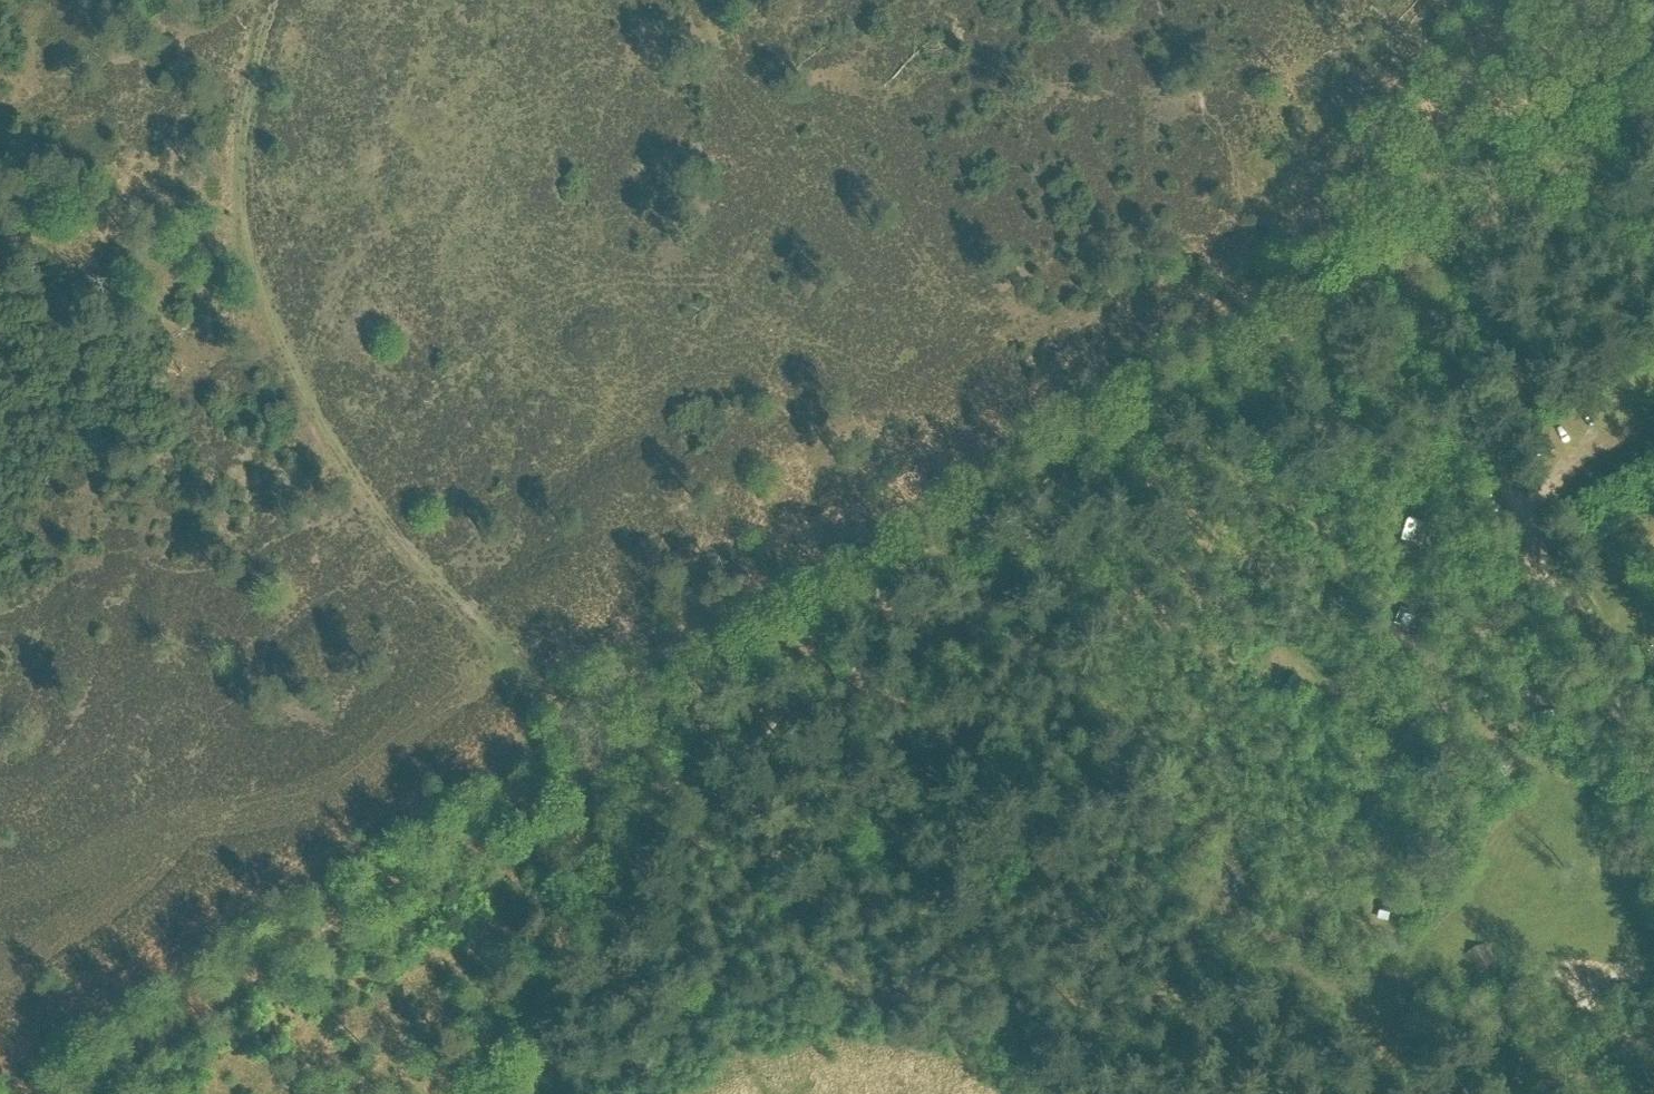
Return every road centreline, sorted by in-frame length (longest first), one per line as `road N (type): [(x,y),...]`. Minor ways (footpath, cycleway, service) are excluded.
road 1 (track): [(74,1093),(1408,266)]
road 2 (track): [(1653,118),(1408,266),(1540,567),(1653,784)]
road 3 (track): [(1330,1093),(1300,1031),(1297,943),(1316,886),(1467,659)]
road 4 (track): [(1653,1029),(1535,1093)]

